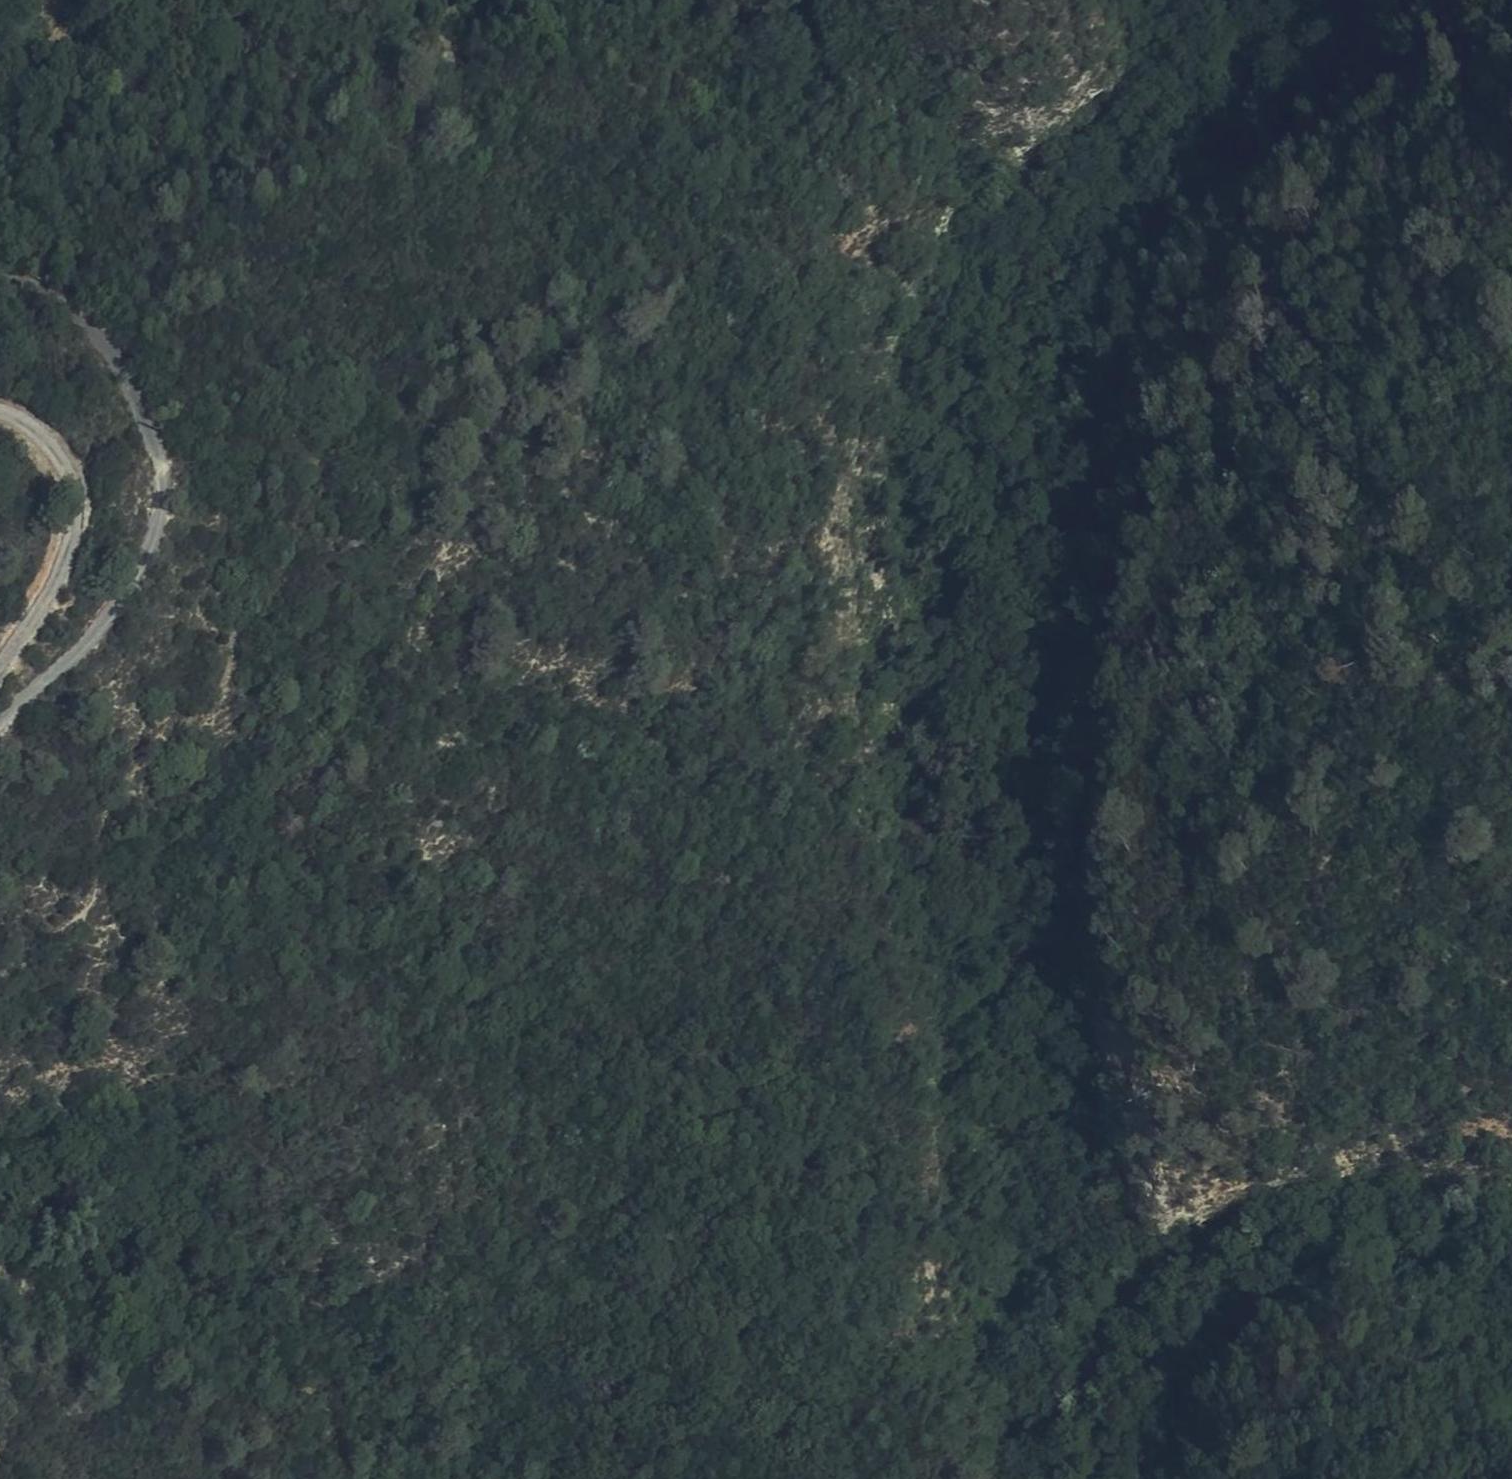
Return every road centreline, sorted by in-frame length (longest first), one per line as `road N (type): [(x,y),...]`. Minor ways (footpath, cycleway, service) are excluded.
road 1 (unclassified): [(0,411),(51,447),(76,483),(70,540),(54,588),(0,667)]

